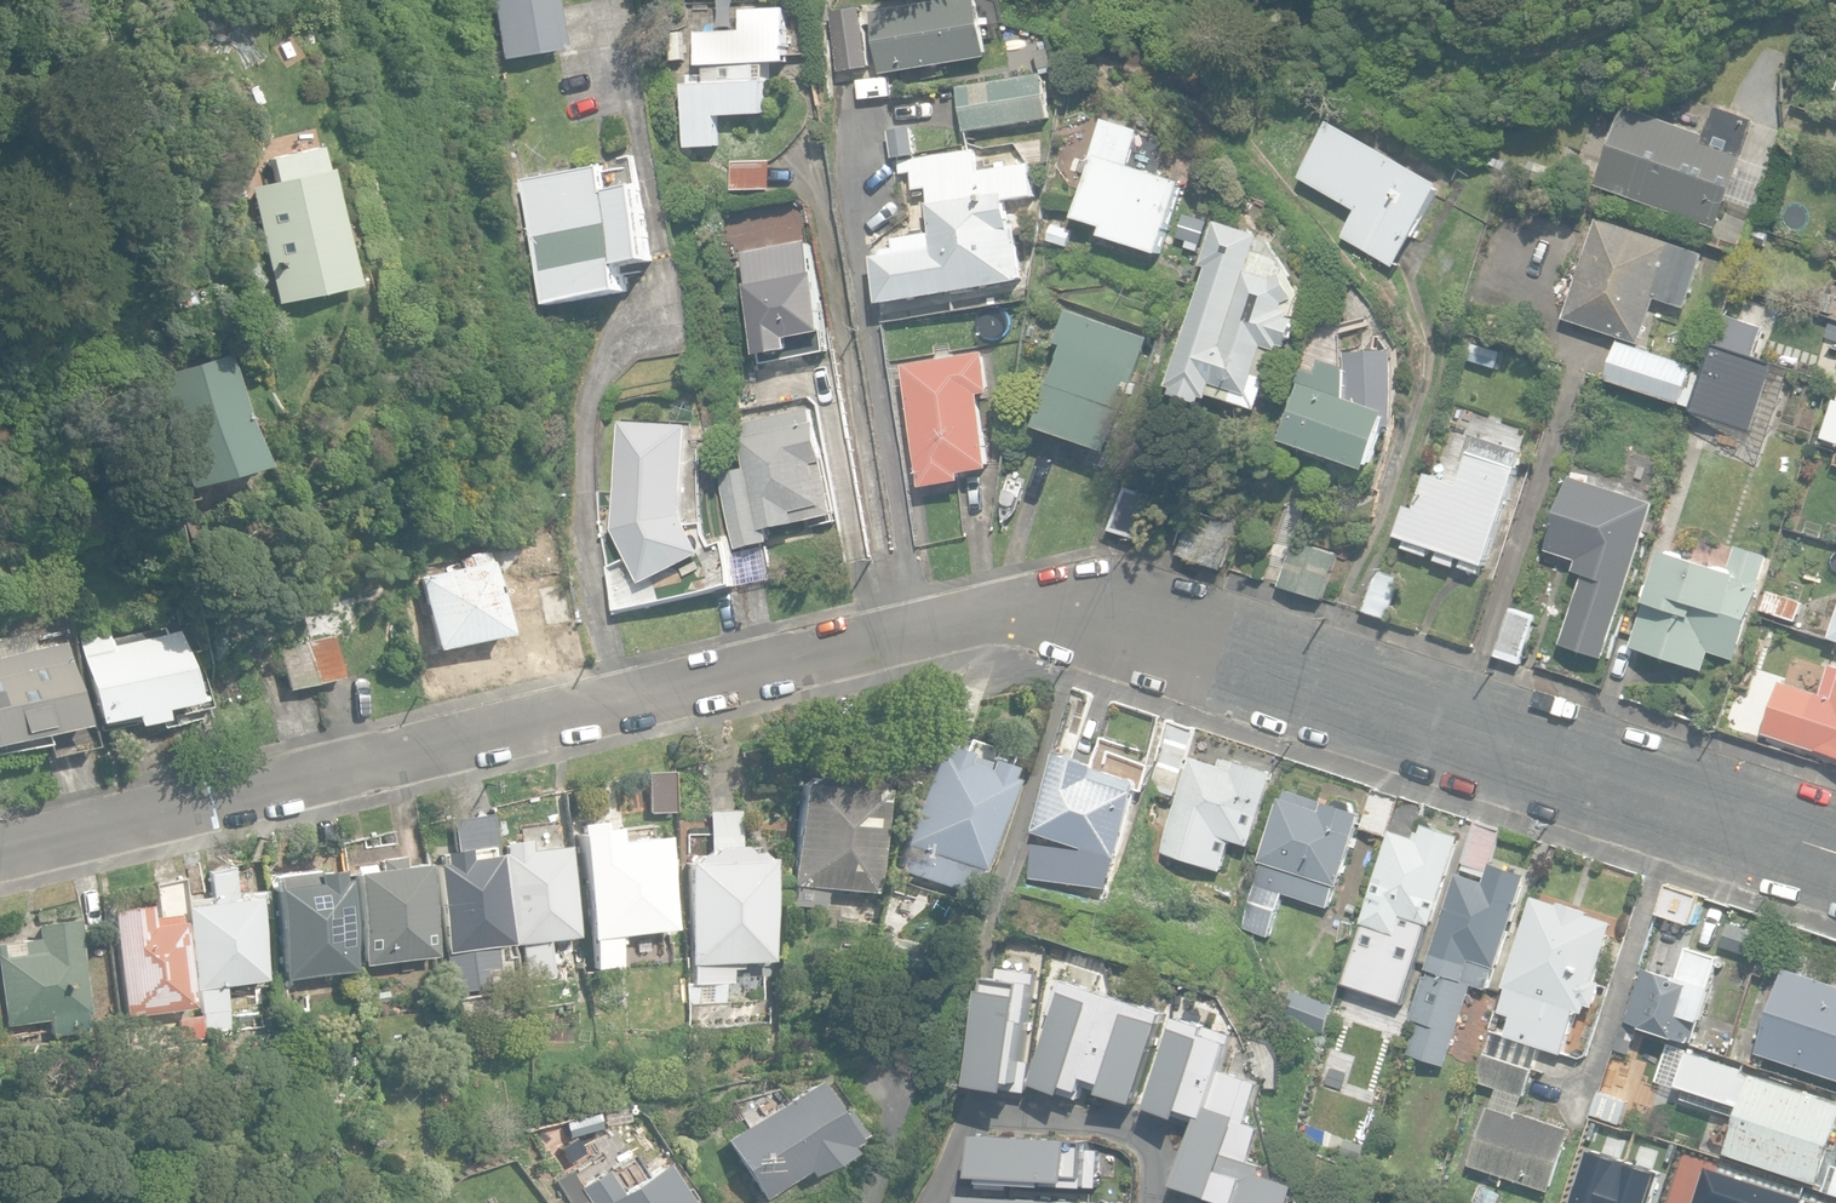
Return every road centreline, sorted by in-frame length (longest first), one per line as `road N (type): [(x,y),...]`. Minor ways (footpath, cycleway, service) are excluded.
road 1 (residential): [(0,852),(1023,607),(1080,604),(1835,859)]

